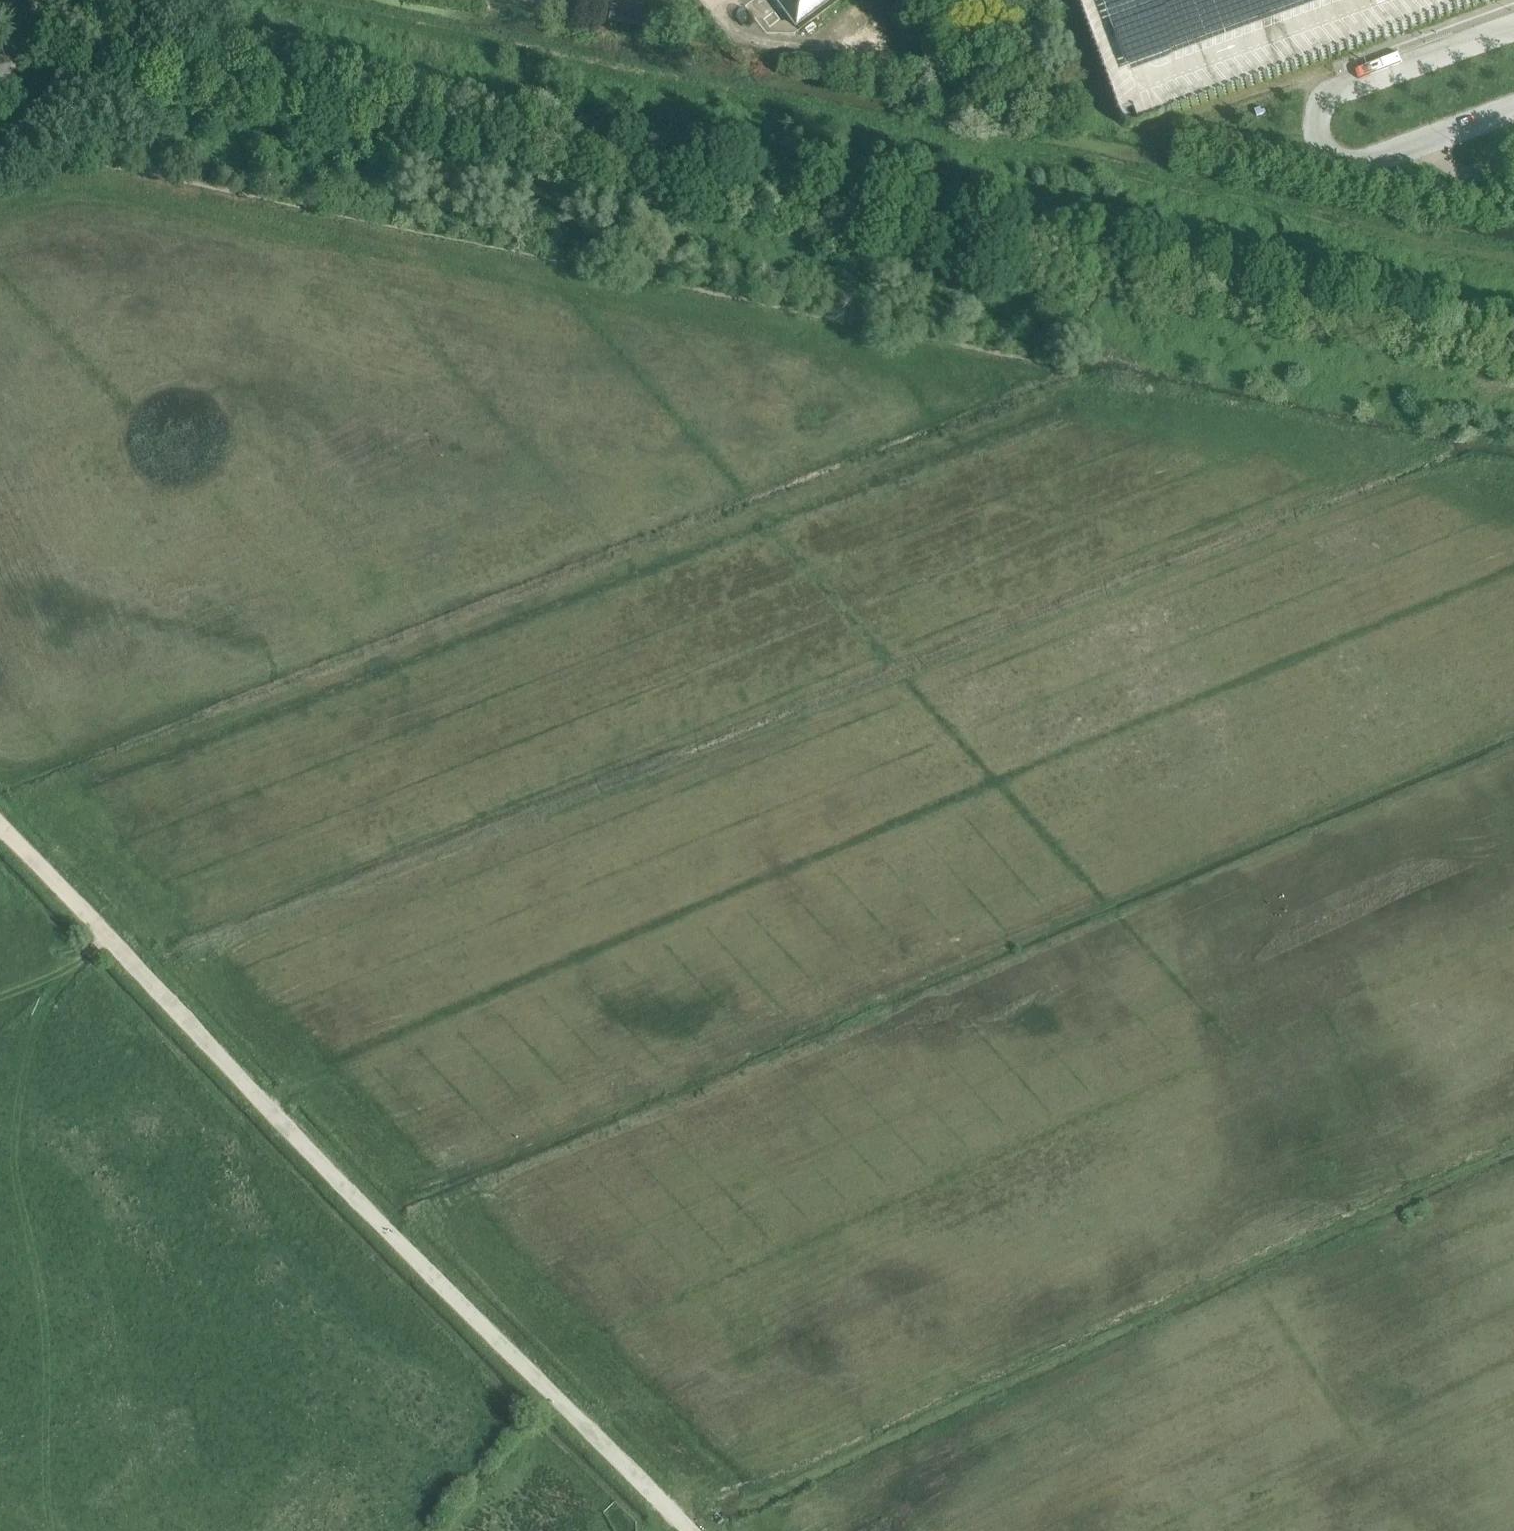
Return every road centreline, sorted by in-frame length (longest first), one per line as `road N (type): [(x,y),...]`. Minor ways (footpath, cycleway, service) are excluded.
road 1 (track): [(689,1530),(0,827)]

